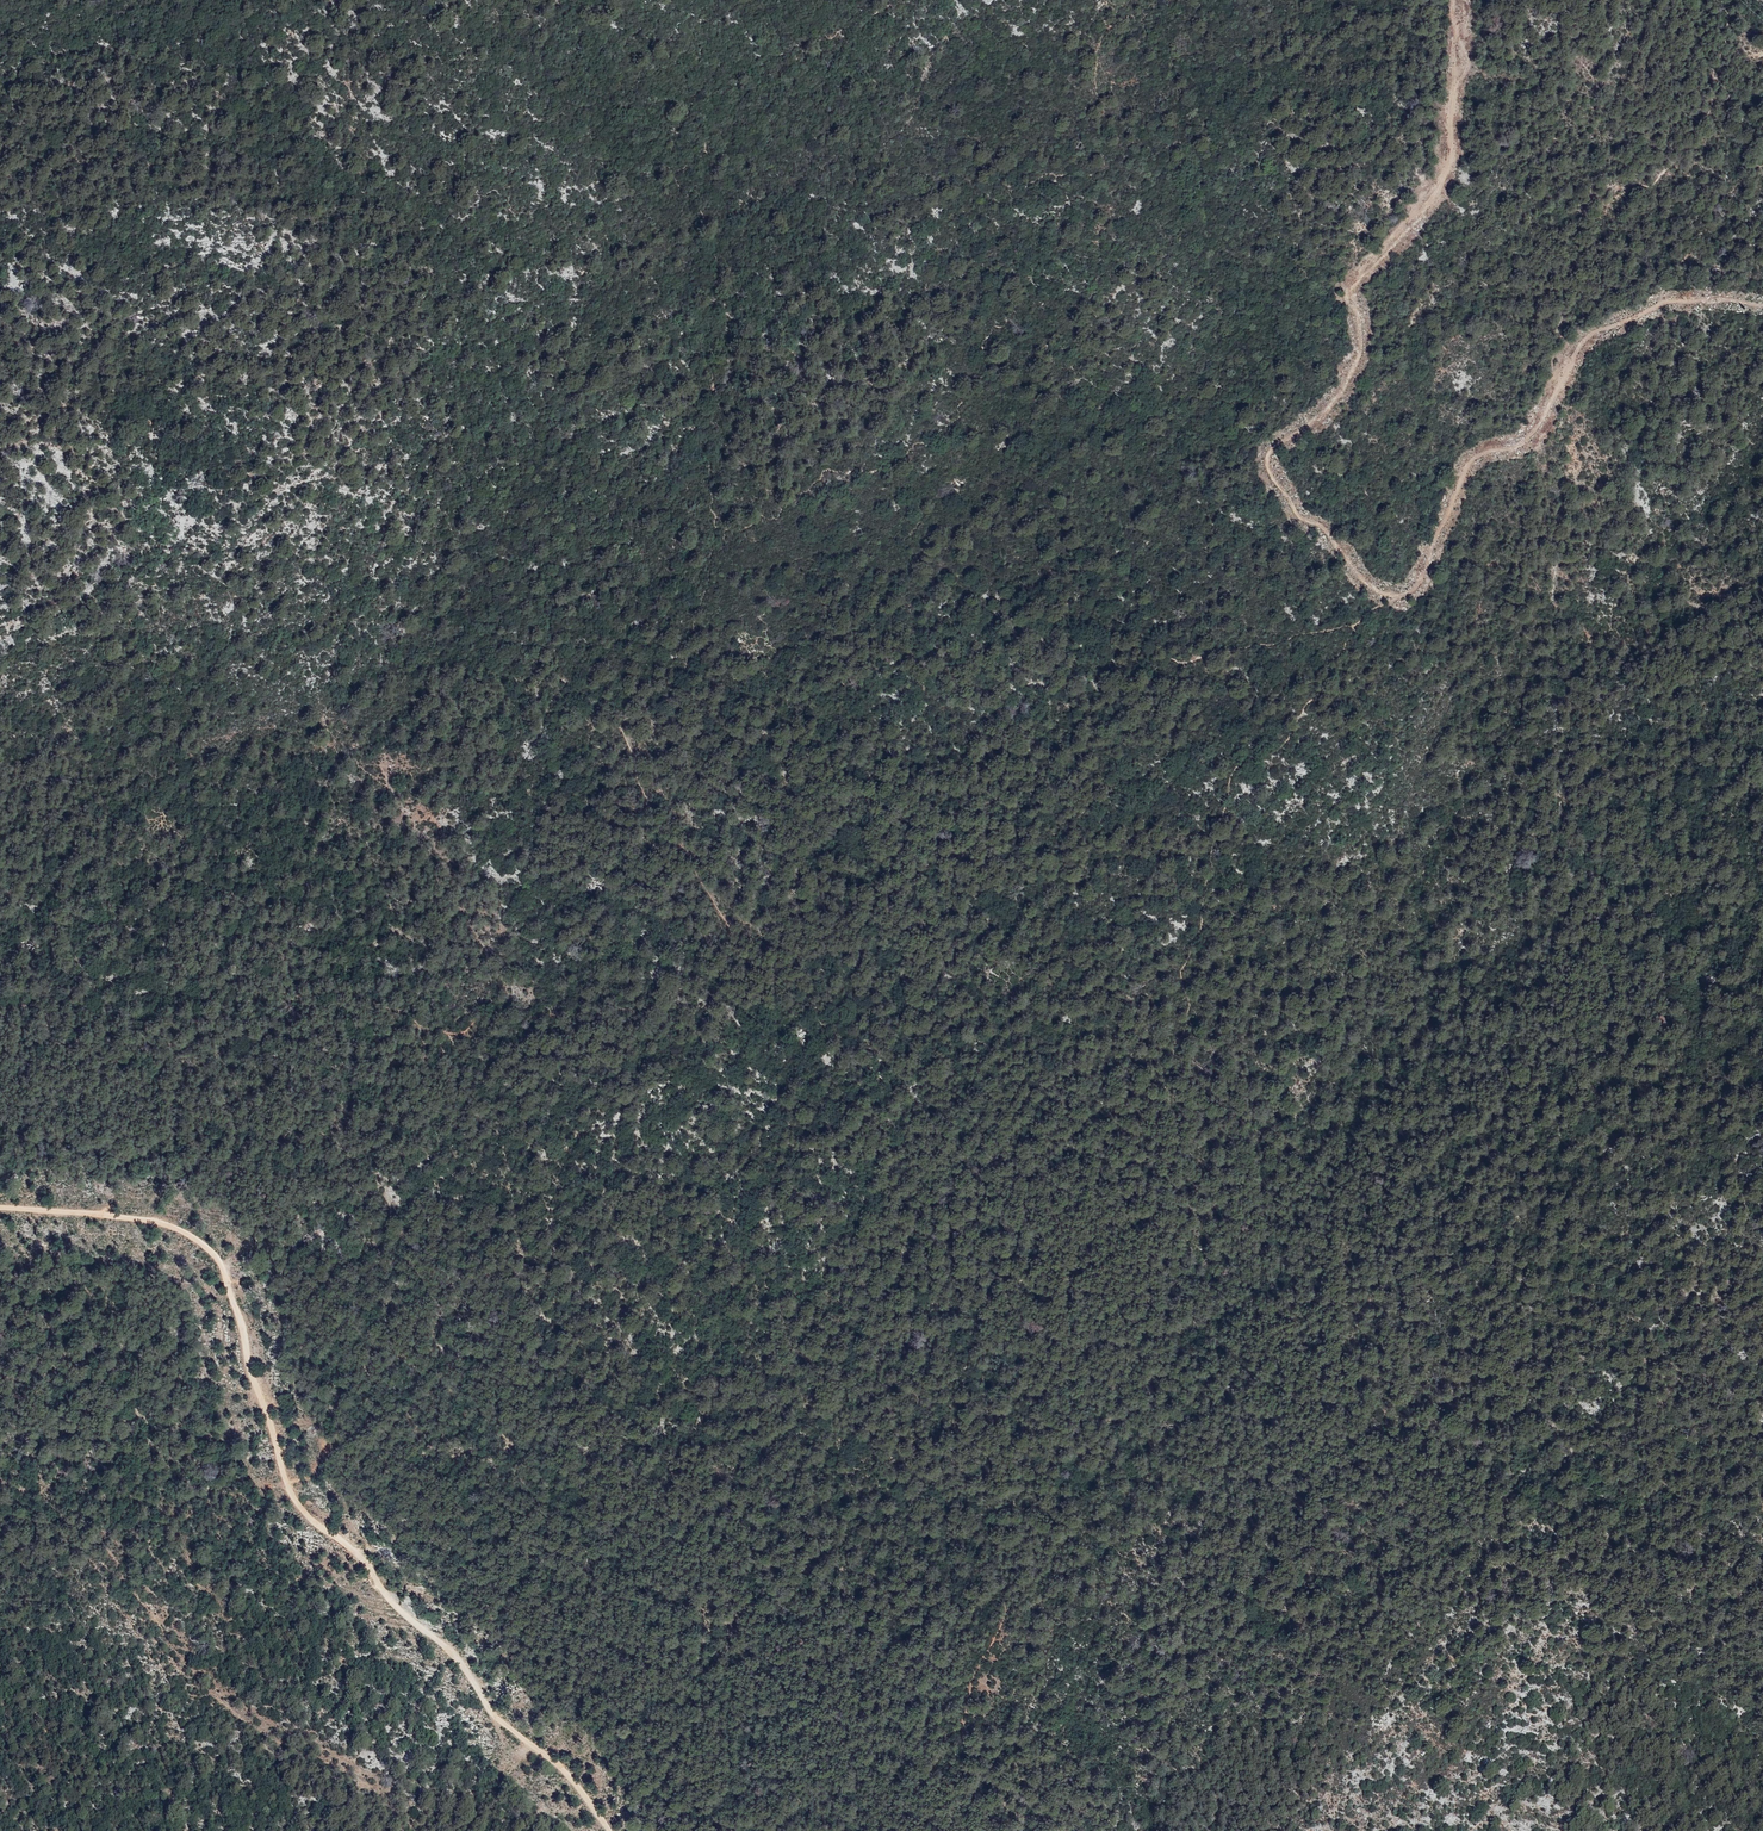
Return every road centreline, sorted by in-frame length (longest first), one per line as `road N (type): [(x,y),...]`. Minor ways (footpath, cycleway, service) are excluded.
road 1 (track): [(1762,306),(1659,306),(1577,341),(1537,429),(1516,449),(1462,466),(1407,593),(1380,592),(1362,579),(1321,524),(1296,509),(1268,460),(1350,387),(1364,346),(1353,290),(1437,193),(1457,122),(1463,54),(1457,0)]
road 2 (track): [(610,1830),(567,1773),(495,1715),(458,1659),(387,1596),(355,1552),(300,1509),(247,1360),(229,1270),(200,1240),(149,1219),(0,1211)]

